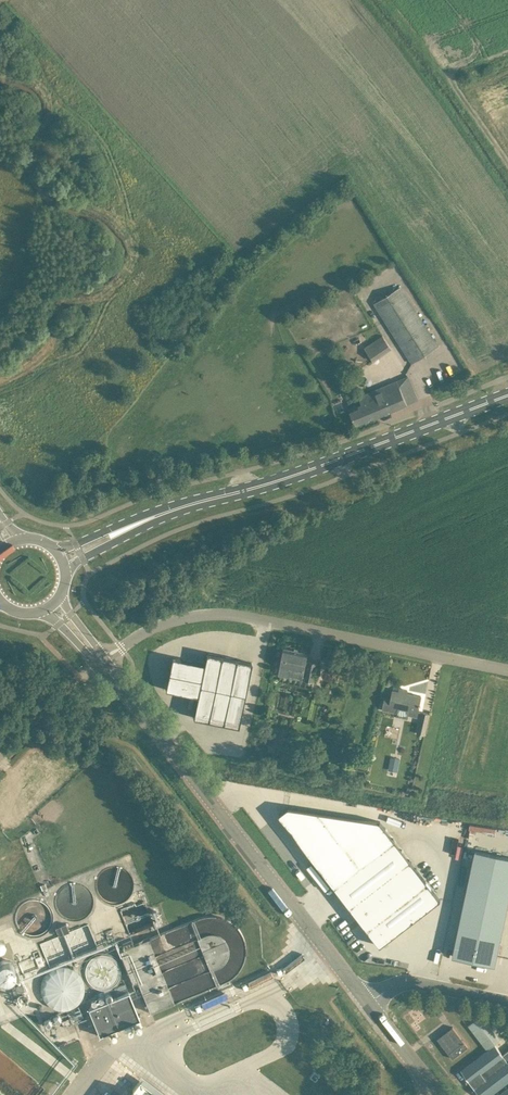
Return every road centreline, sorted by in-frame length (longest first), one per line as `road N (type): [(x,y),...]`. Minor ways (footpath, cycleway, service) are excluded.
road 1 (tertiary): [(369,1005),(102,661)]
road 2 (unclassified): [(507,669),(216,614),(146,630),(102,661)]
road 3 (primary): [(155,516),(507,394)]
road 4 (unclassified): [(507,1001),(404,982),(369,1005)]

